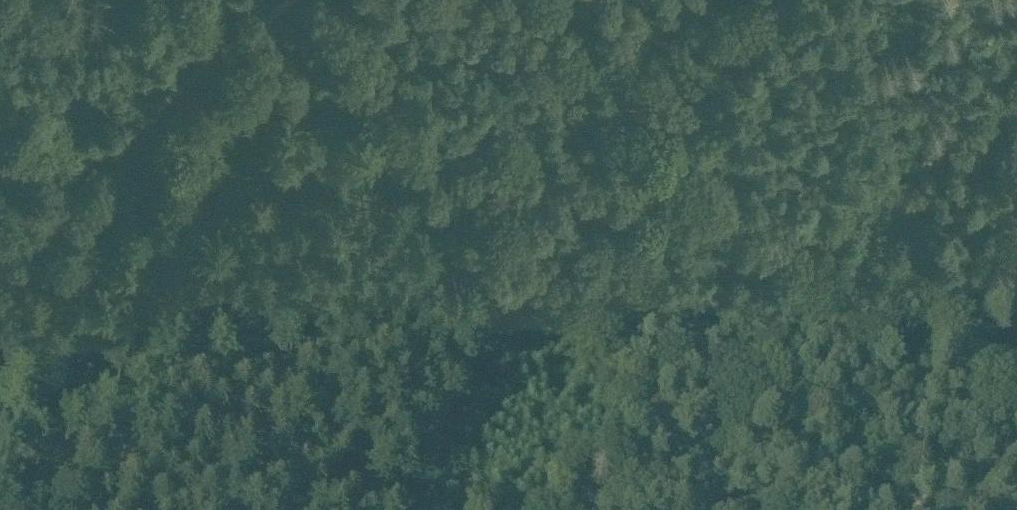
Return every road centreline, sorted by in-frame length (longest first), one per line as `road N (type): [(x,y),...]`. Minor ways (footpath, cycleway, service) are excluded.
road 1 (track): [(1016,373),(841,270),(710,174),(579,43),(569,0)]
road 2 (track): [(290,0),(0,240)]

